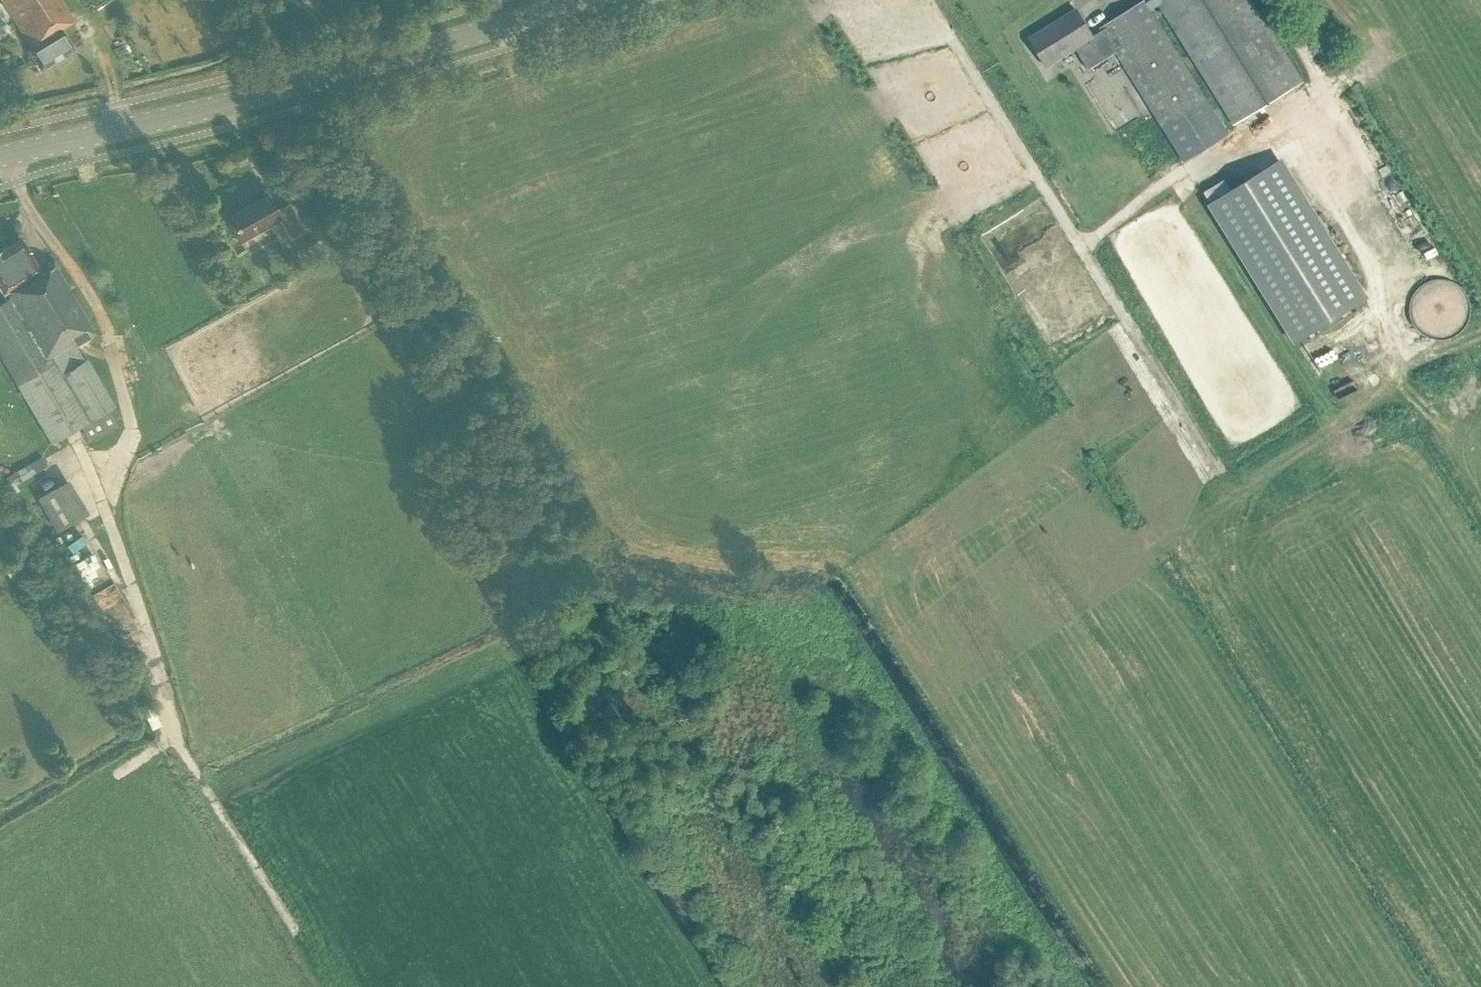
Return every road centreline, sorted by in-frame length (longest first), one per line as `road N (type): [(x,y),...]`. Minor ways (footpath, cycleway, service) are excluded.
road 1 (primary): [(0,157),(284,88),(583,0)]

